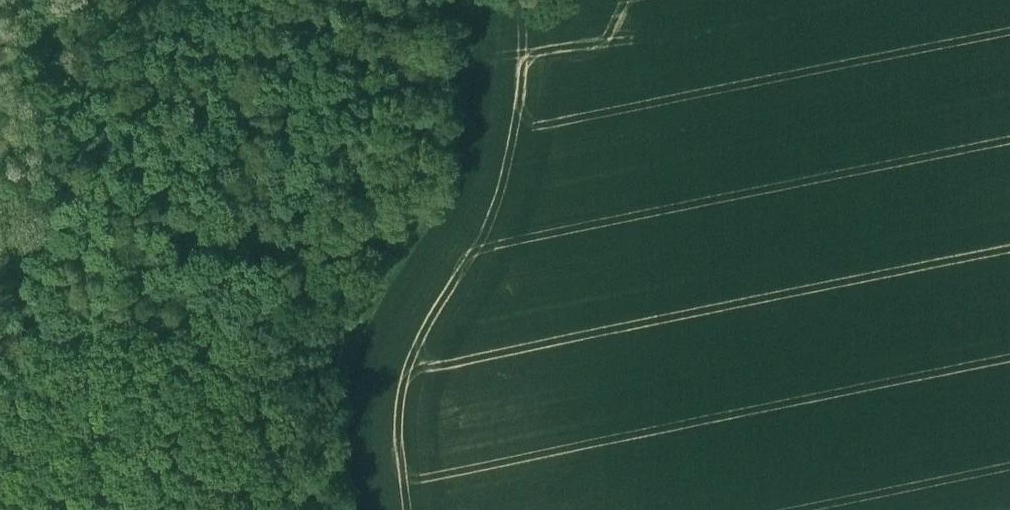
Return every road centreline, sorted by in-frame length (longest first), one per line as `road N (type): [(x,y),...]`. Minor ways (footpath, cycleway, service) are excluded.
road 1 (track): [(551,0),(463,44),(450,186),(344,314),(336,348),(344,509)]

